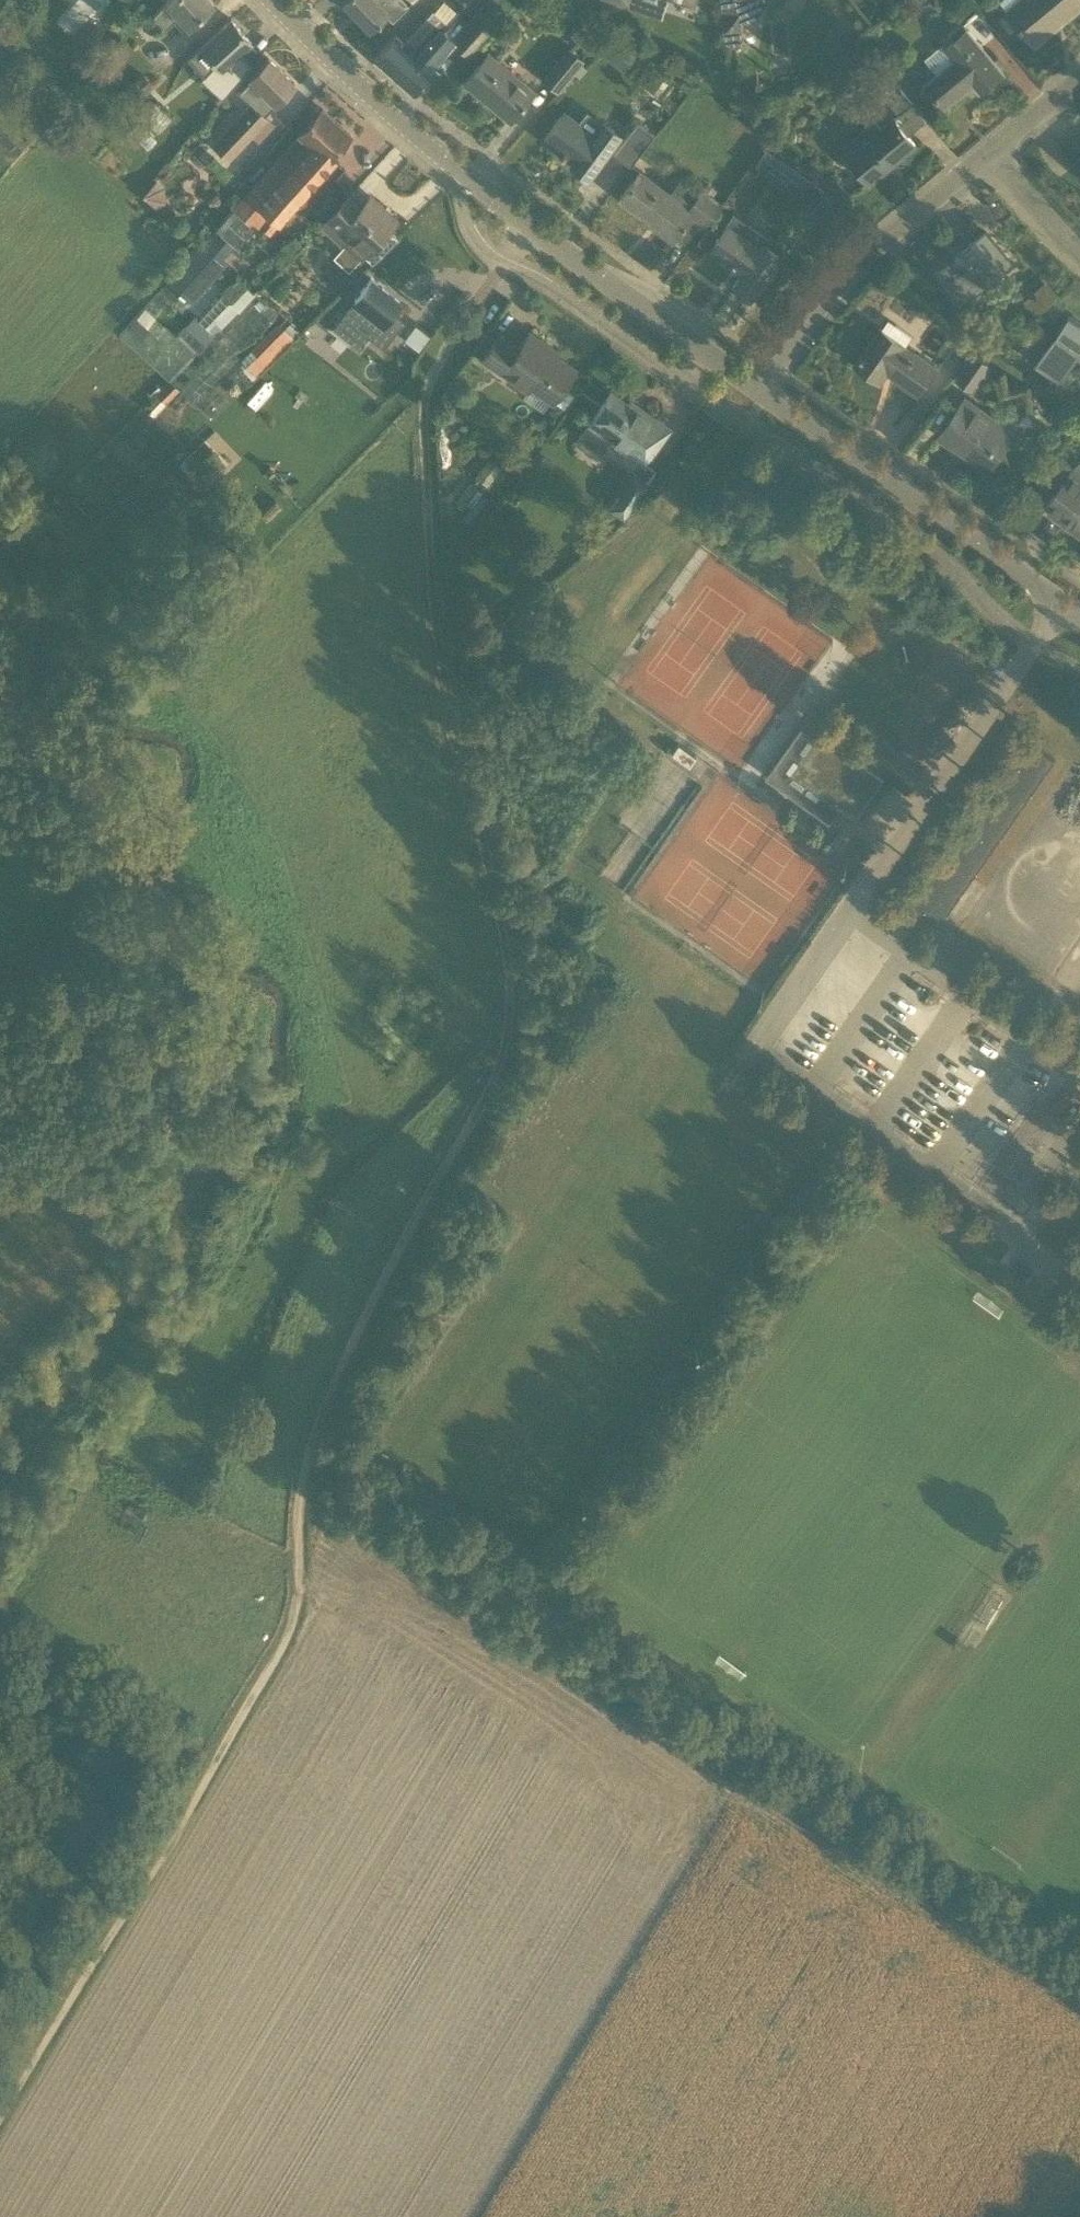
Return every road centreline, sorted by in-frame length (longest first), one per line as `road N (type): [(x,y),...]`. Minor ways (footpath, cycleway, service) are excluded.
road 1 (track): [(502,264),(452,334),(437,380),(434,516),(449,681),(510,938),(507,1046),(493,1095),(329,1403),(312,1466),(297,1613),(253,1703),(0,2117)]
road 2 (tertiary): [(758,390),(449,167),(272,0)]
road 3 (tertiary): [(1079,616),(758,390)]
road 4 (residential): [(758,390),(849,274),(990,153)]
road 5 (residential): [(1079,253),(990,153)]

